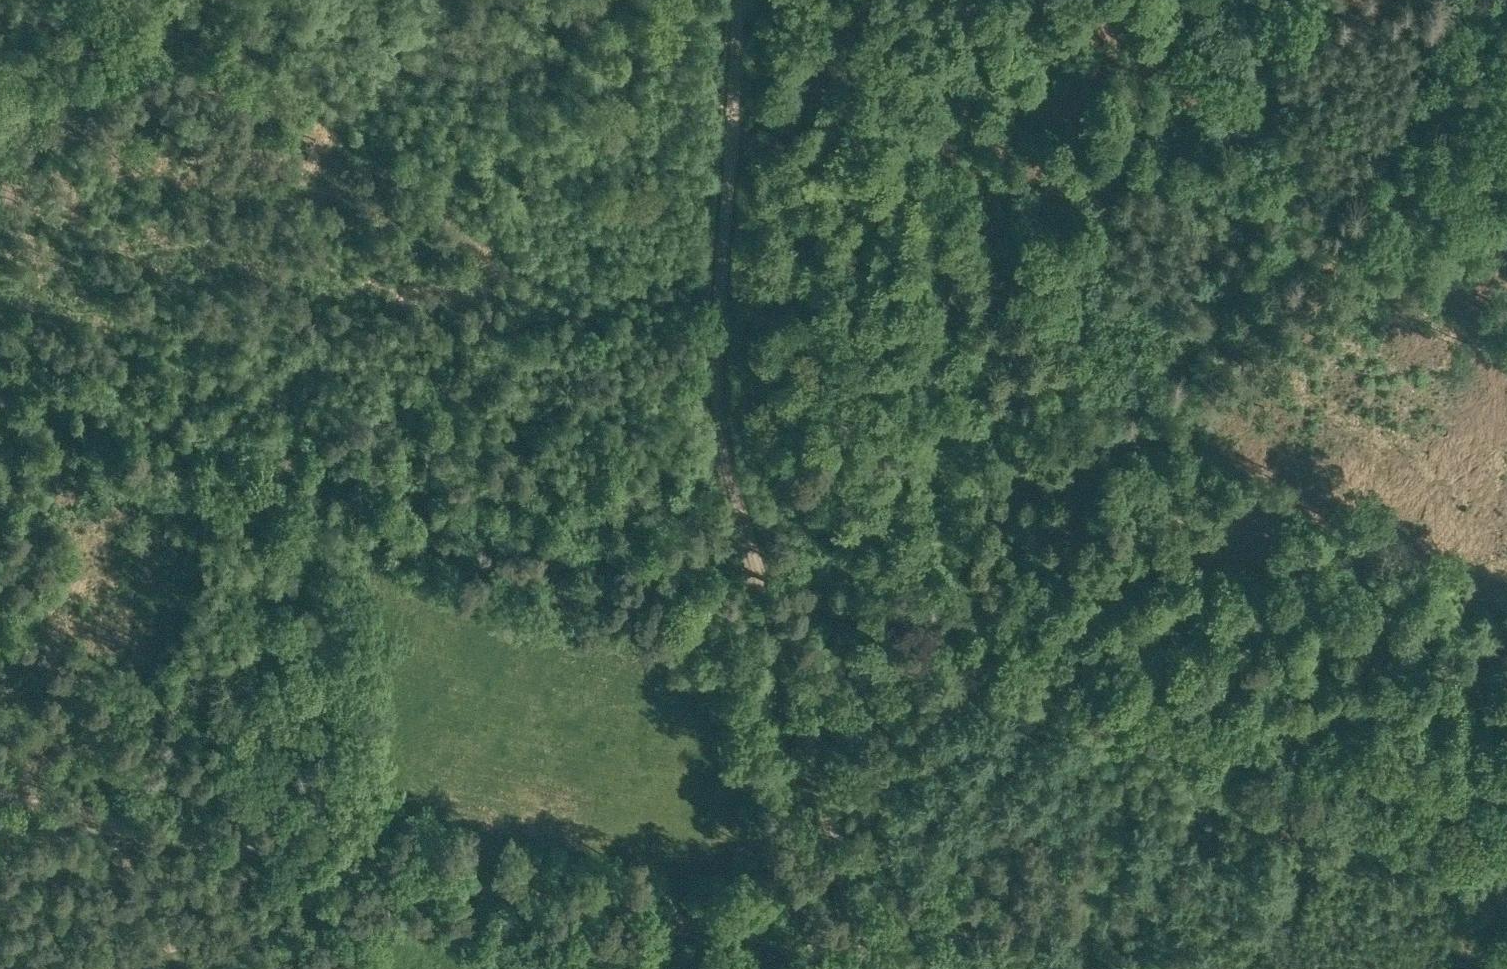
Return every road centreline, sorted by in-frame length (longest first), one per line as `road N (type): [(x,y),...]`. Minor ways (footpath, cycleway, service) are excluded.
road 1 (track): [(866,953),(725,461),(718,342),(745,0)]
road 2 (track): [(858,951),(684,903),(0,788)]
road 3 (track): [(972,617),(807,777)]
road 4 (track): [(131,0),(0,95)]

